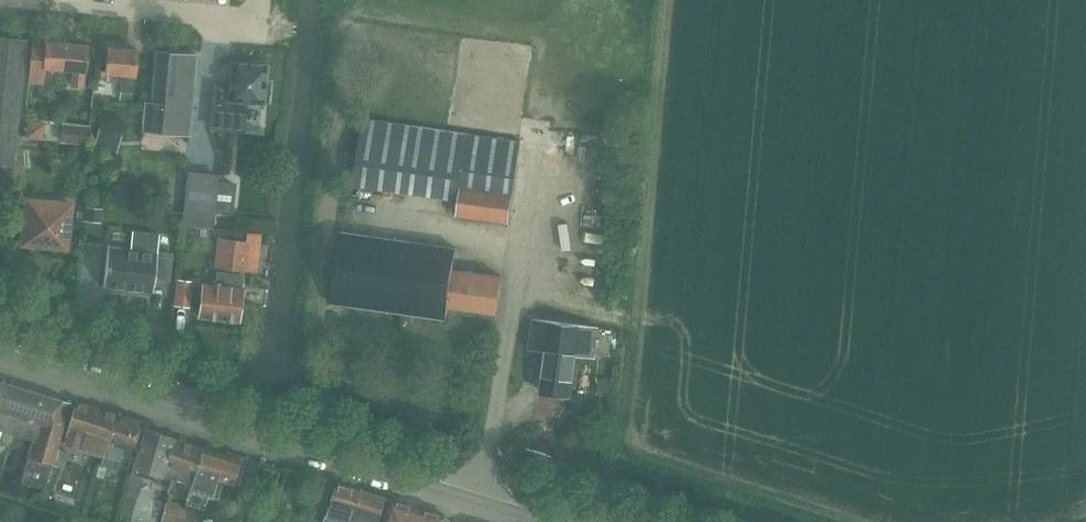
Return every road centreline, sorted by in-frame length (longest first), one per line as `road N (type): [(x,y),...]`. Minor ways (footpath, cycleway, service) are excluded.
road 1 (tertiary): [(0,365),(516,521)]
road 2 (residential): [(264,23),(53,0)]

